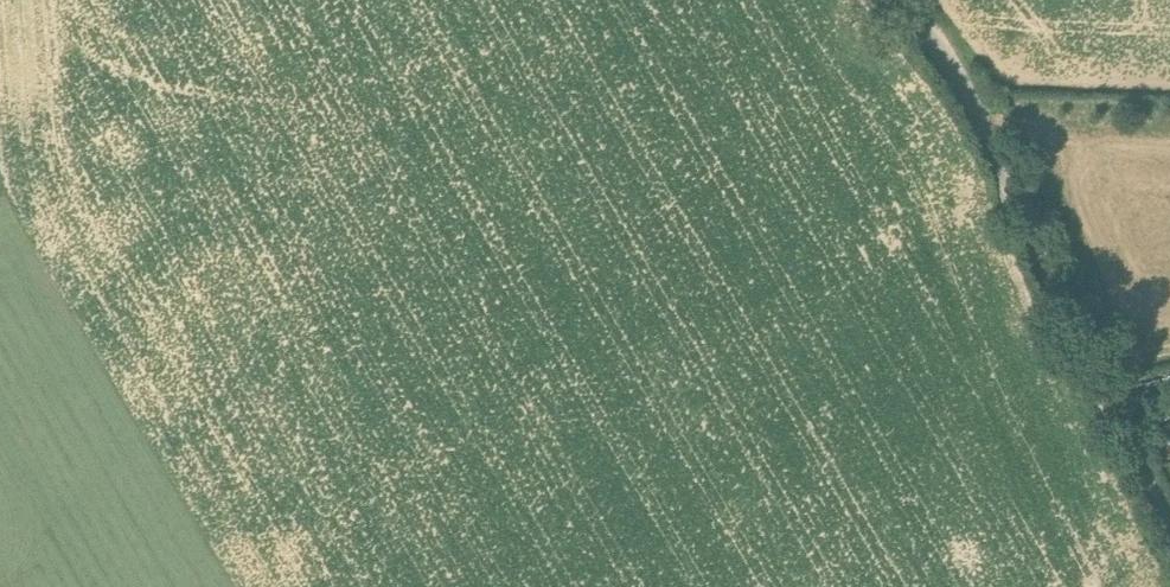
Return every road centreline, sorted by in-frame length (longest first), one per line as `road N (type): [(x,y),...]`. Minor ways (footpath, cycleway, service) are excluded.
road 1 (unclassified): [(1169,525),(1097,384),(975,109),(905,0)]

